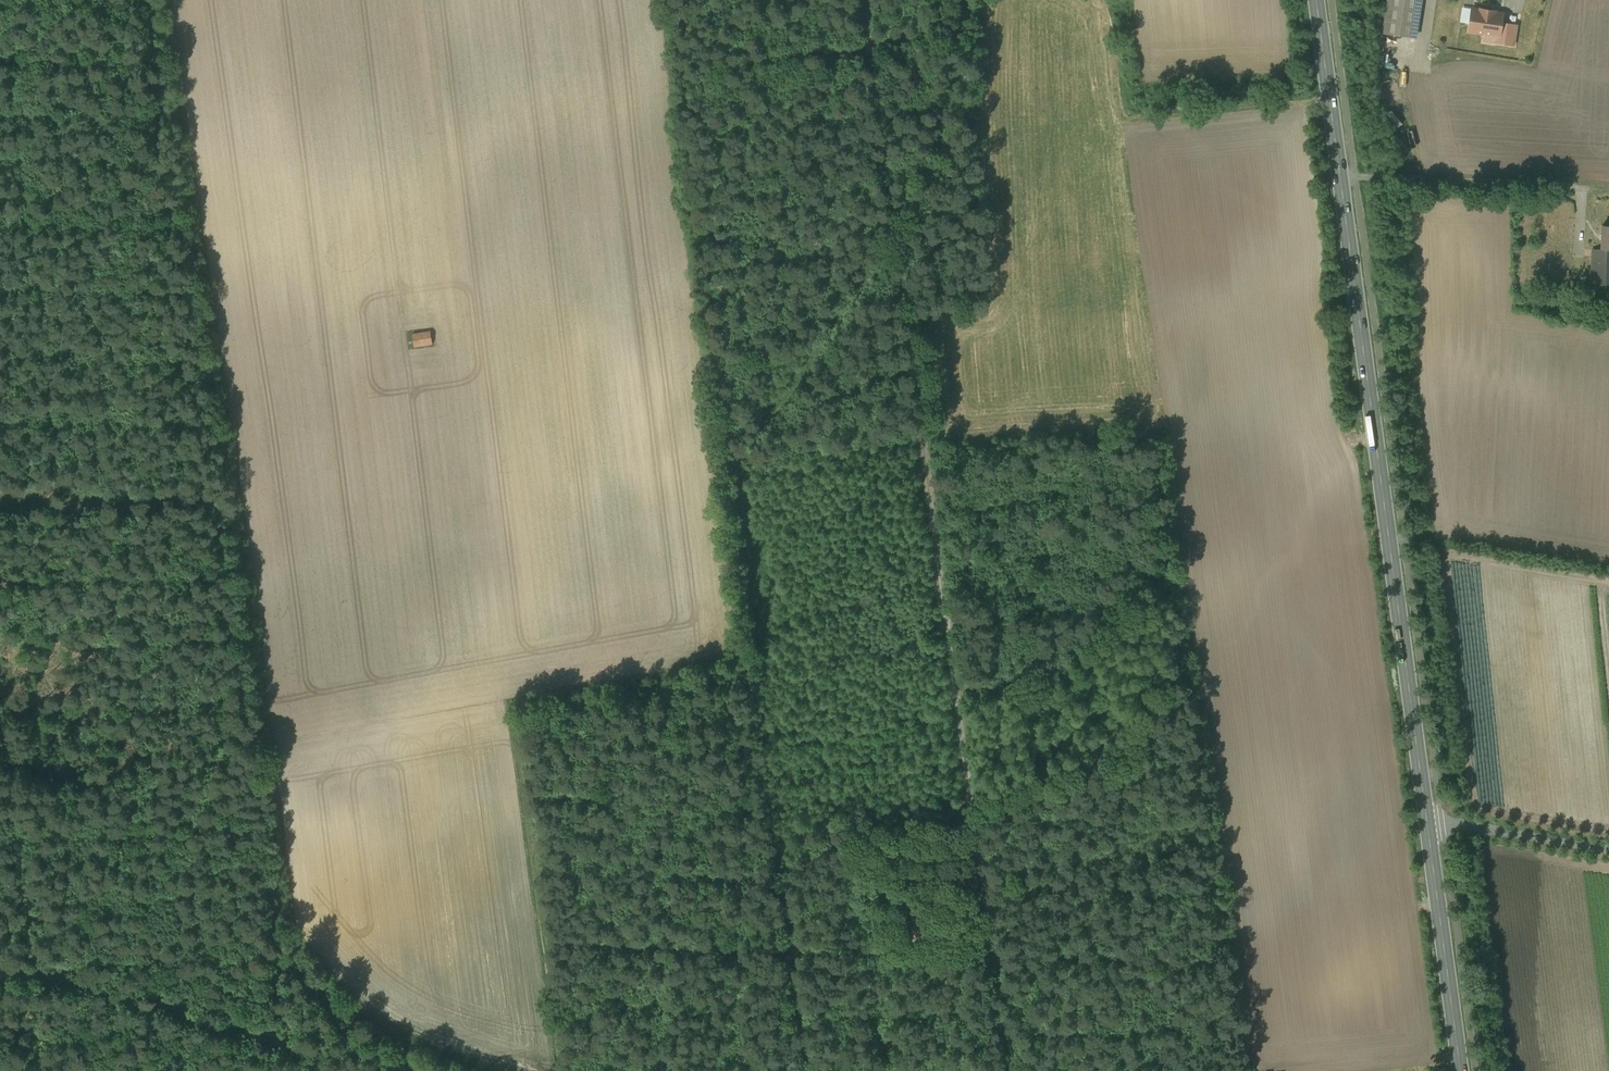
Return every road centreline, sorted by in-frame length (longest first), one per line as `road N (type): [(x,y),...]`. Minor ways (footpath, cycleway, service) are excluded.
road 1 (primary): [(1462,1070),(1317,0)]
road 2 (track): [(853,0),(994,1070)]
road 3 (track): [(441,1070),(0,950)]
road 4 (track): [(0,743),(21,956)]

